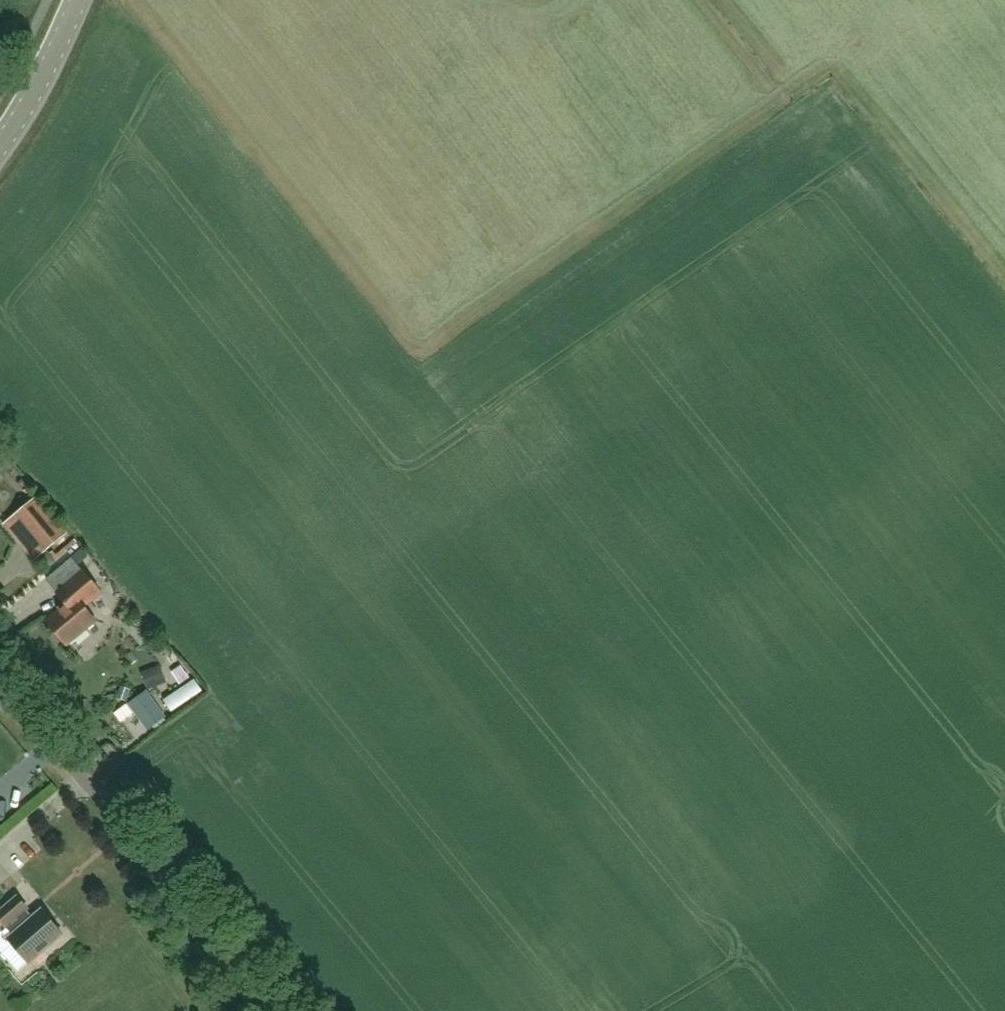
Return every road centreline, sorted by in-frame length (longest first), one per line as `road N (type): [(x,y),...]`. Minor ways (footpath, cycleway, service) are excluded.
road 1 (unclassified): [(0,681),(278,1010)]
road 2 (tertiary): [(0,155),(82,0)]

